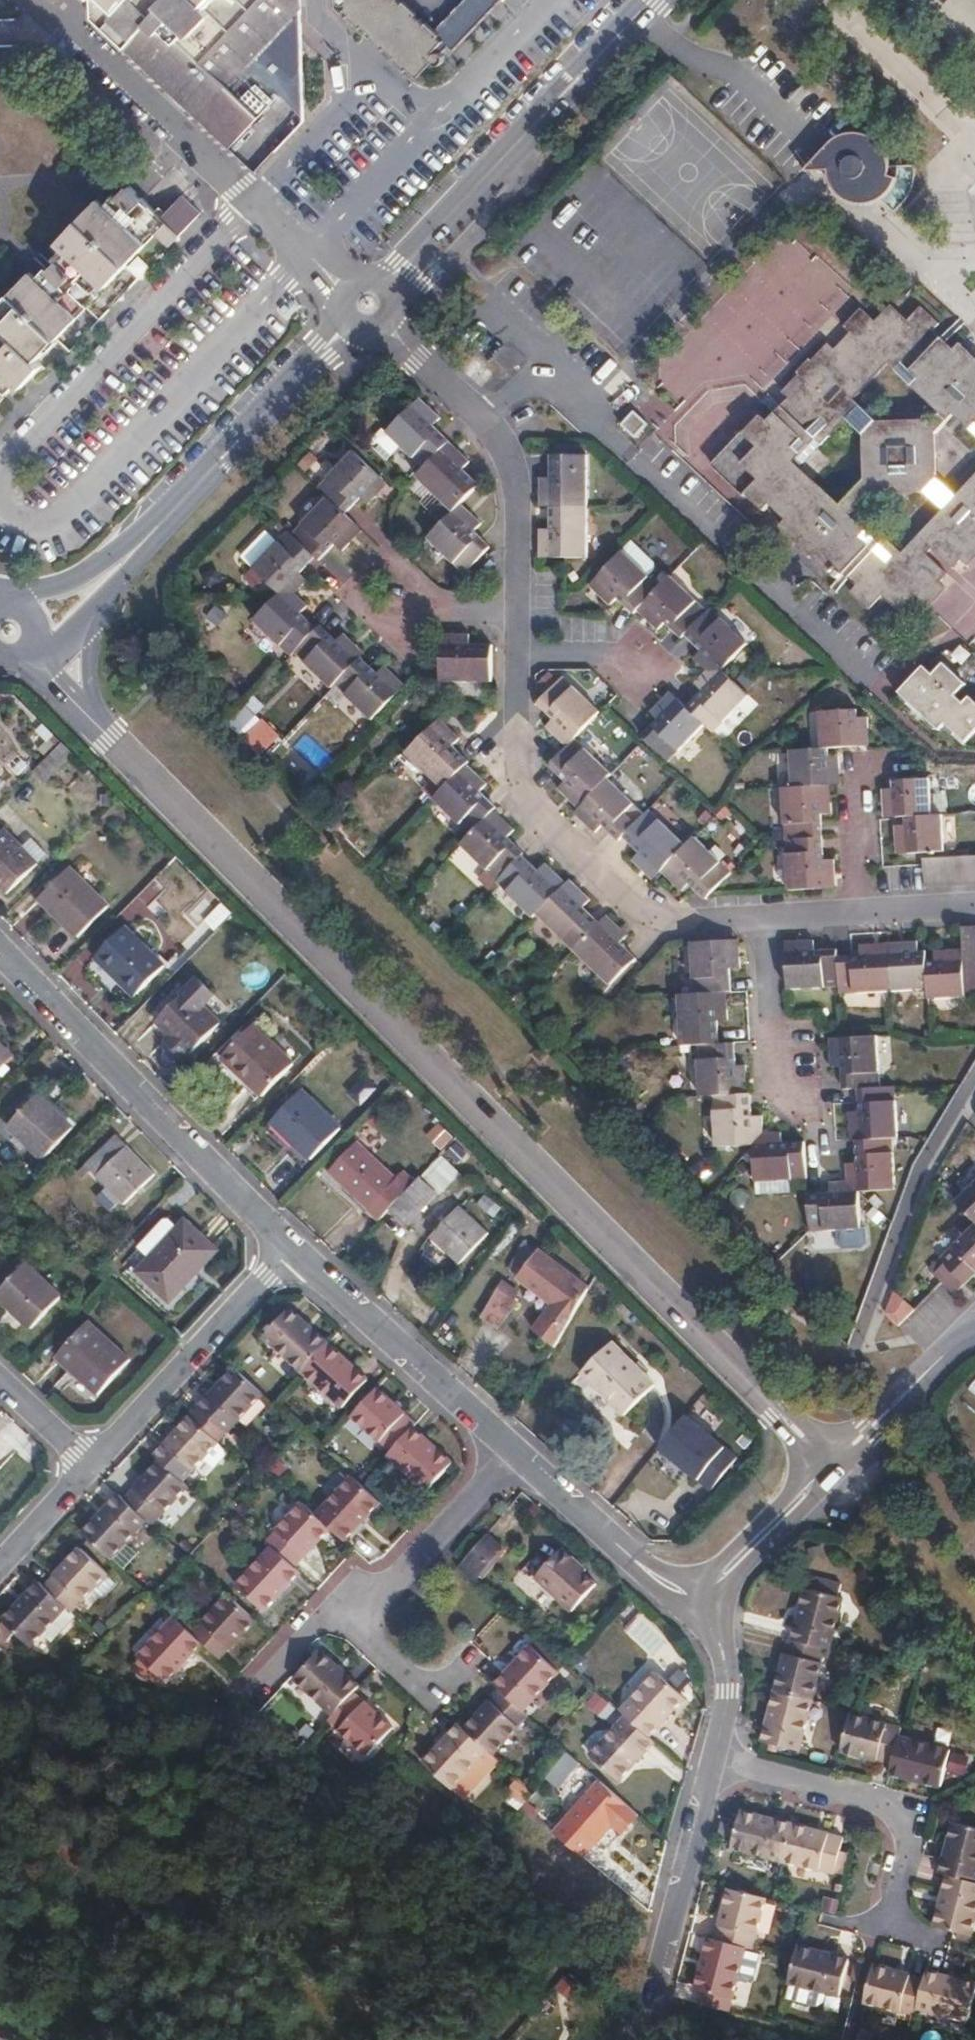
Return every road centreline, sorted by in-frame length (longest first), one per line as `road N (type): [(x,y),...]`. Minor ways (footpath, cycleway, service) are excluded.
road 1 (residential): [(746,1381),(96,725)]
road 2 (residential): [(768,917),(668,923),(638,911),(543,824),(521,787),(518,654)]
road 3 (residential): [(0,951),(296,1248)]
road 4 (residential): [(367,305),(649,0)]
road 5 (residential): [(519,610),(519,514),(501,439),(367,305)]
road 6 (residential): [(137,547),(367,305)]
road 7 (residential): [(714,1763),(891,1808),(908,1833),(888,1926)]
road 8 (residential): [(296,1248),(517,1456)]
road 9 (residential): [(296,1248),(91,1460)]
road 10 (residential): [(635,2039),(714,1763)]
road 11 (residential): [(517,1456),(352,1626)]
road 12 (residential): [(857,913),(855,786),(875,764),(904,762)]
road 13 (residential): [(768,917),(771,1018),(794,1088)]
road 14 (residential): [(819,1467),(725,1557),(705,1587)]
road 15 (residential): [(729,1597),(745,1565),(832,1480)]
road 16 (residential): [(352,1626),(428,1692),(475,1663)]
road 17 (residential): [(352,1626),(335,1610),(246,1705)]
road 18 (residential): [(517,1456),(626,1554)]
road 19 (residential): [(519,610),(374,599)]
road 20 (residential): [(137,547),(12,604)]
road 21 (residential): [(91,1460),(0,1560)]
road 22 (residential): [(846,1466),(929,1369)]
road 23 (residential): [(929,1369),(833,1453)]
road 24 (residential): [(643,666),(605,654),(518,654)]
road 25 (residential): [(91,1460),(0,1375)]

